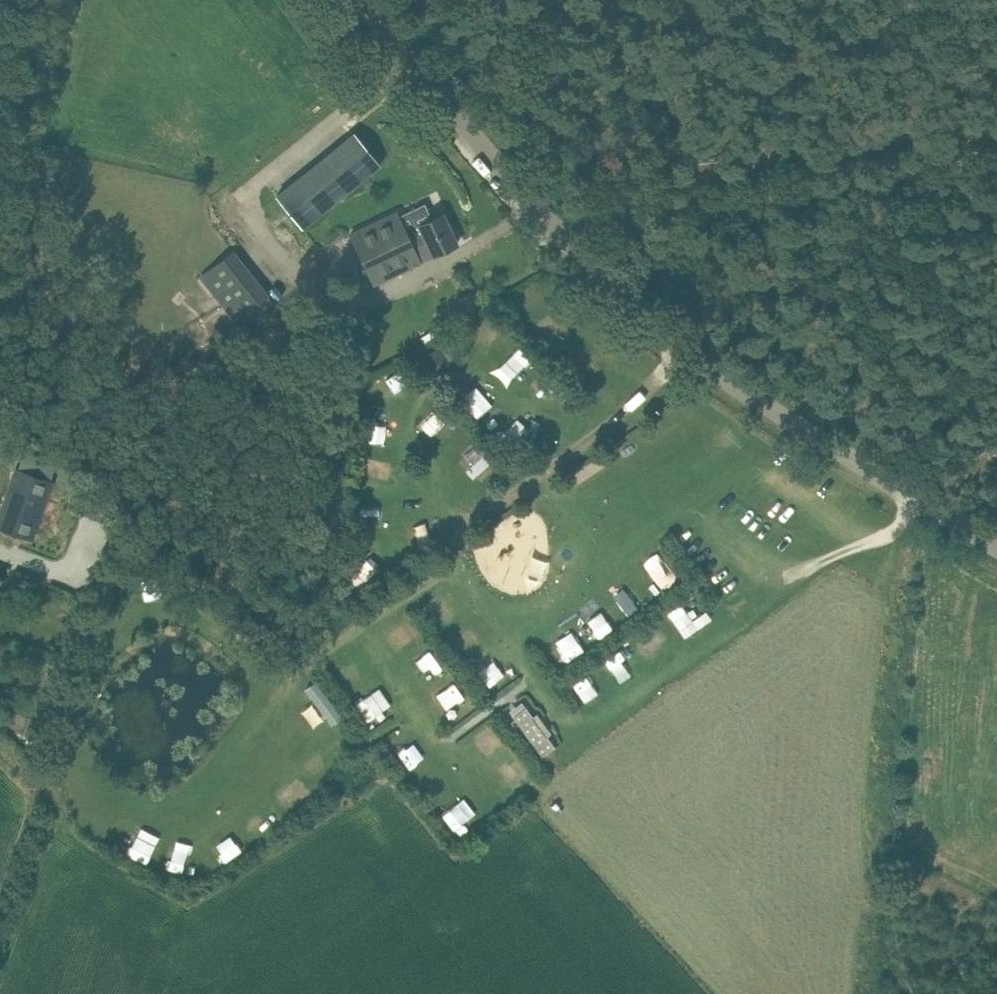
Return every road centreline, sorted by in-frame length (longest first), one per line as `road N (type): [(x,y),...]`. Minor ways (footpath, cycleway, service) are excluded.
road 1 (unclassified): [(996,549),(779,414),(639,312),(504,173),(364,0)]

